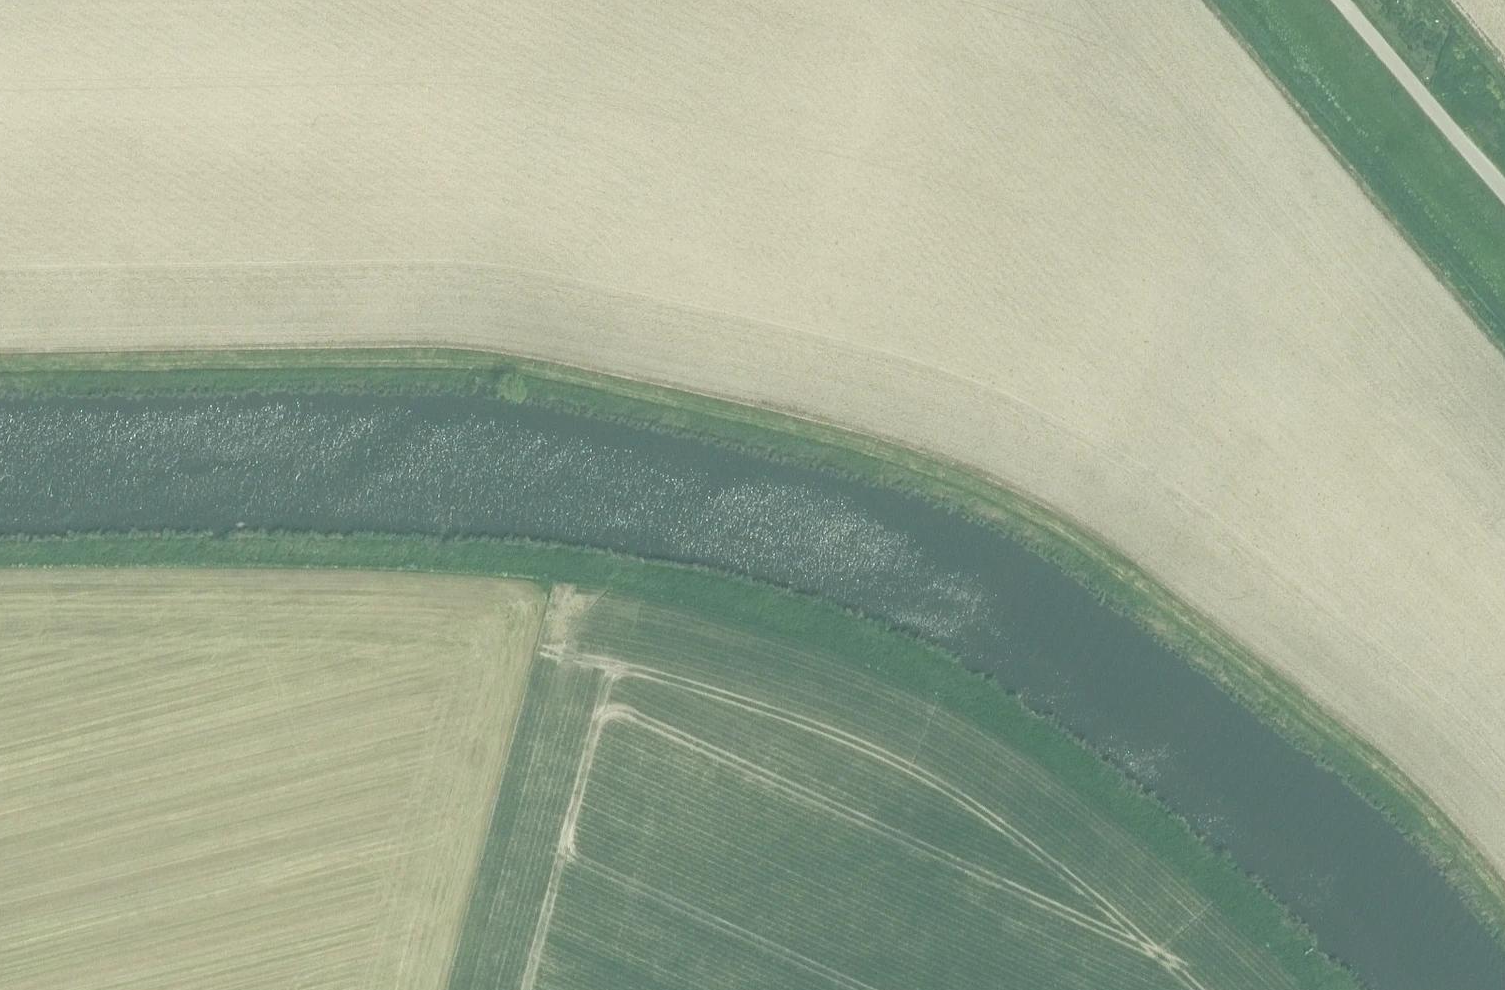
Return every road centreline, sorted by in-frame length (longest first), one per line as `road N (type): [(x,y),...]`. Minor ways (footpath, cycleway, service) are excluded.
road 1 (unclassified): [(1346,0),(1504,190)]

